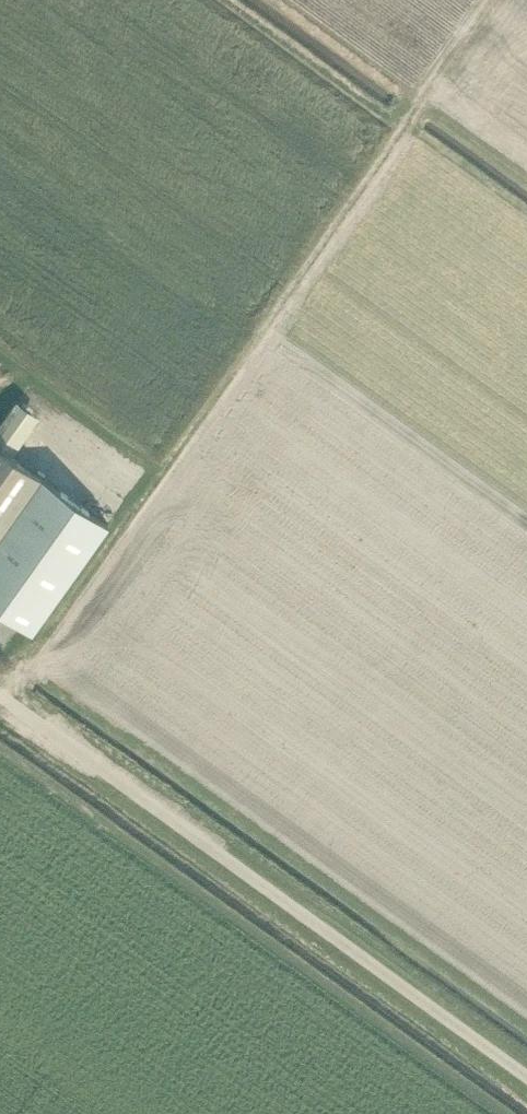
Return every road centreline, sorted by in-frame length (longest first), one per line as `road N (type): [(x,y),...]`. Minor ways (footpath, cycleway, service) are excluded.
road 1 (unclassified): [(526,1075),(0,694)]

